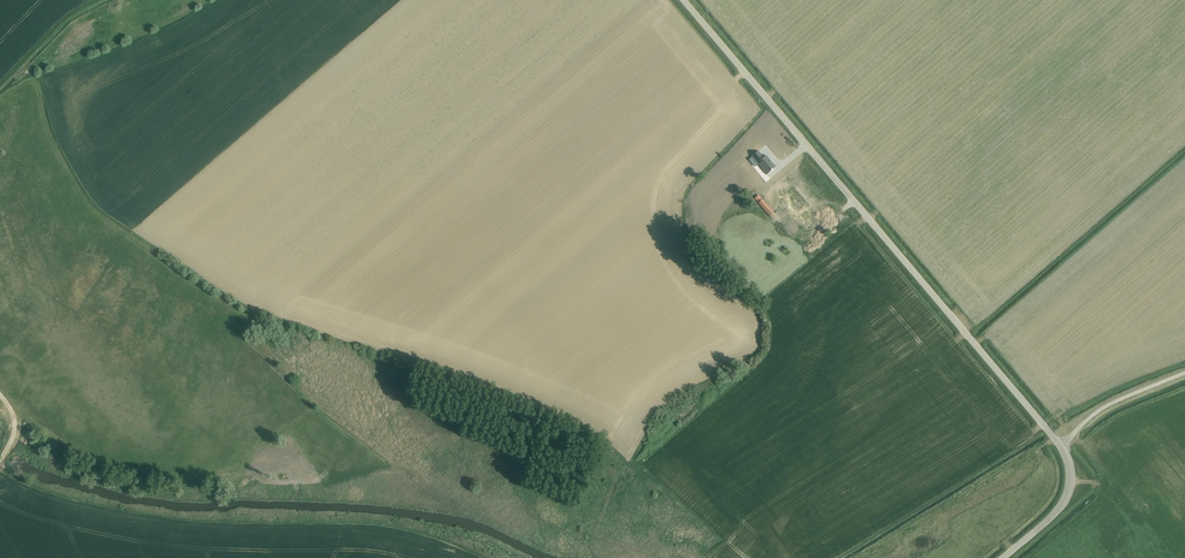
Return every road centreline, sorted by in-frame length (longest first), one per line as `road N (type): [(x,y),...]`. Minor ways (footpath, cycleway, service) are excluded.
road 1 (unclassified): [(1061,447),(682,0)]
road 2 (unclassified): [(1061,447),(1098,411),(1184,373)]
road 3 (unclassified): [(1003,557),(1068,496),(1071,471),(1061,447)]

